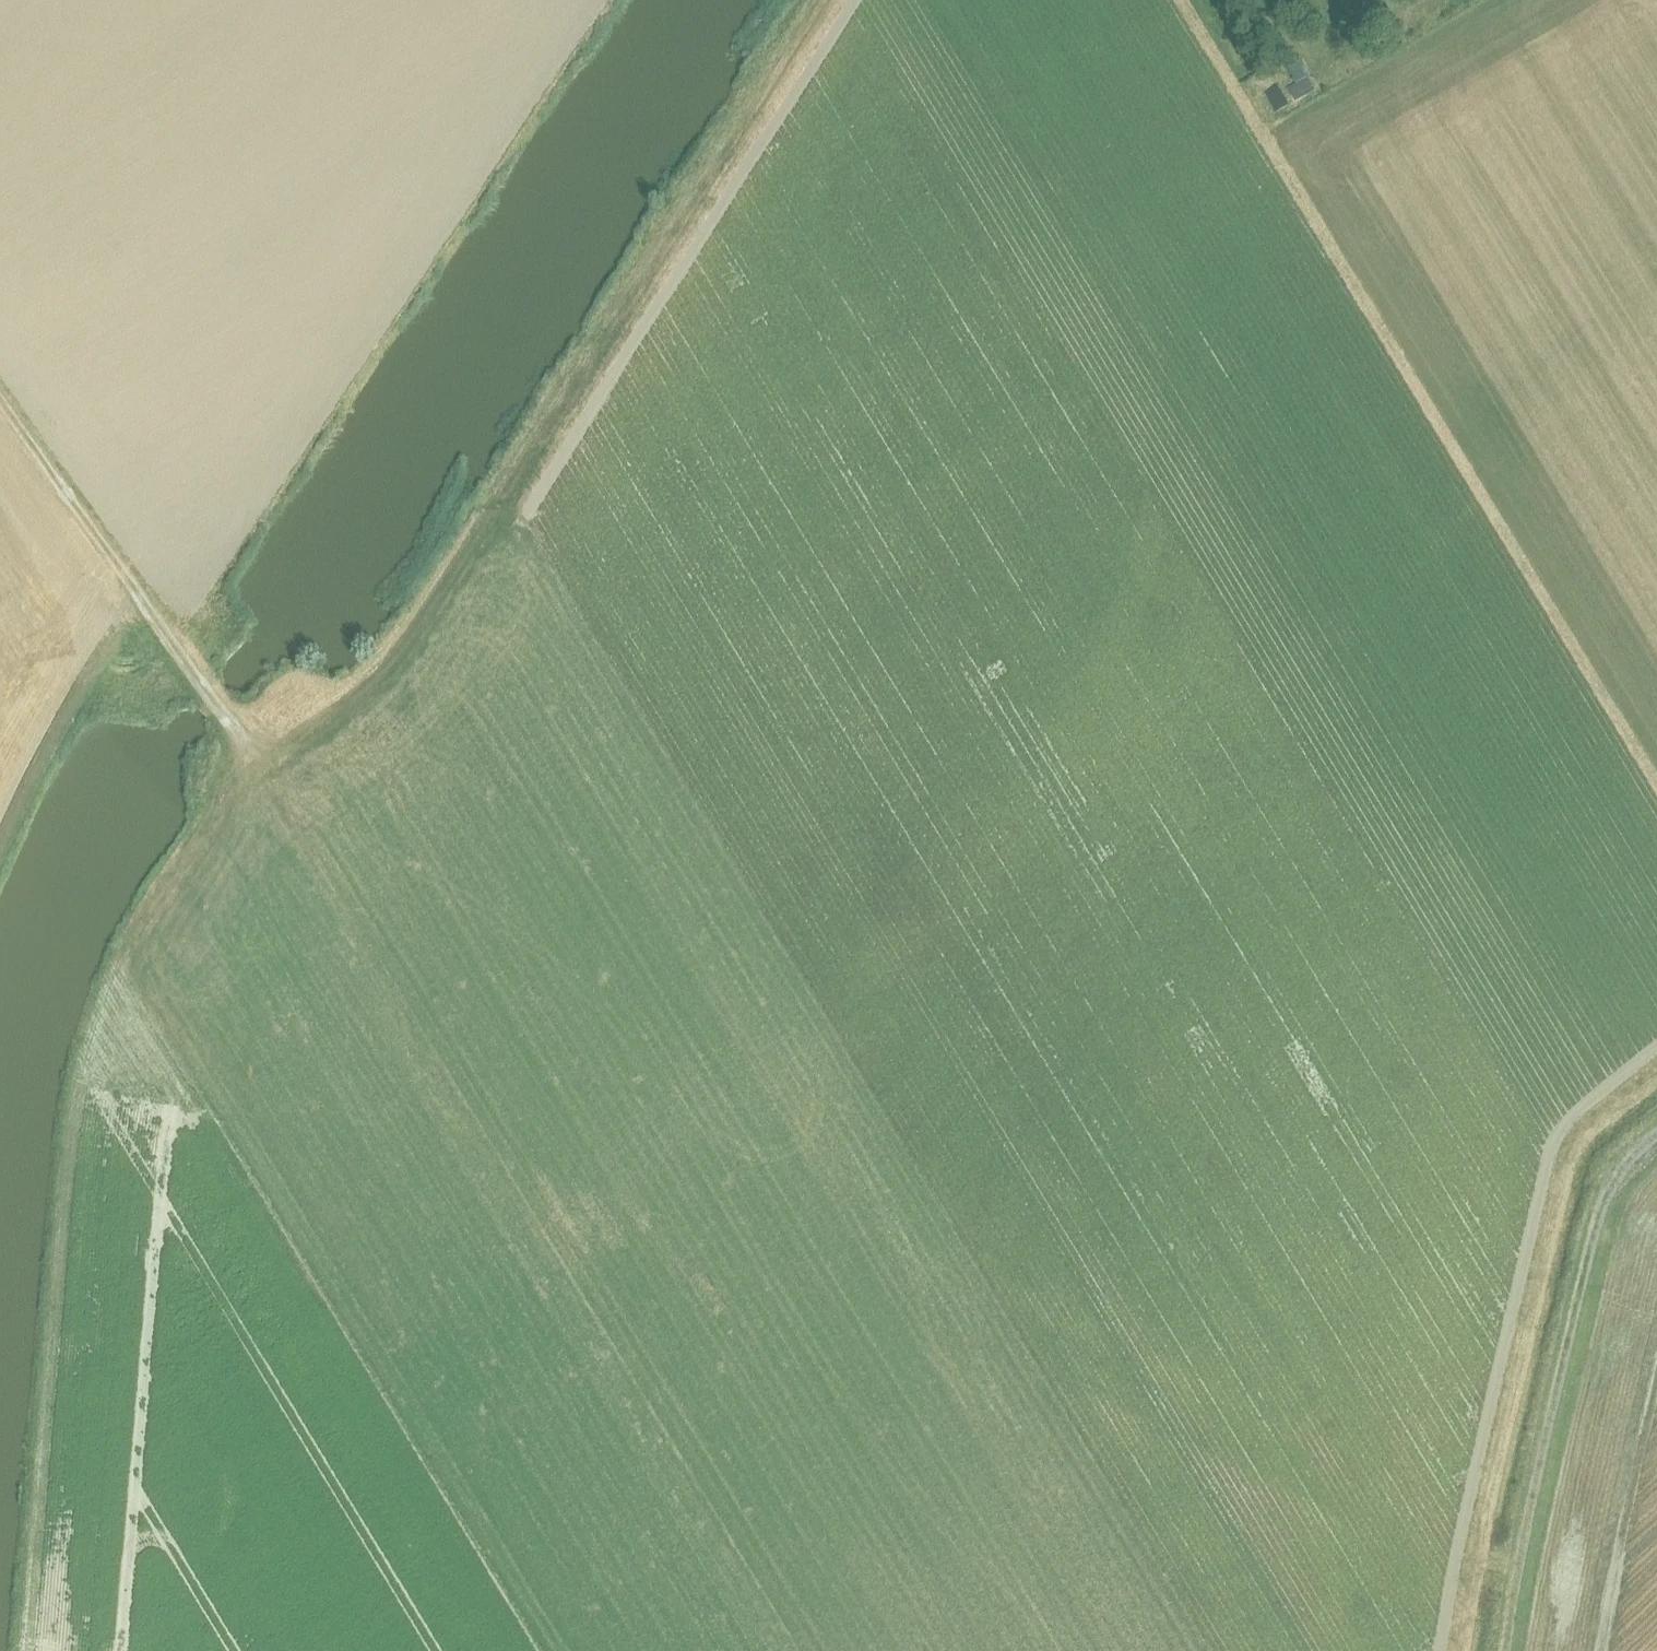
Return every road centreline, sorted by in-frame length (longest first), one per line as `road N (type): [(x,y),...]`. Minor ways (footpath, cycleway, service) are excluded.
road 1 (track): [(1656,1142),(1626,1166),(1607,1198),(1504,1650)]

